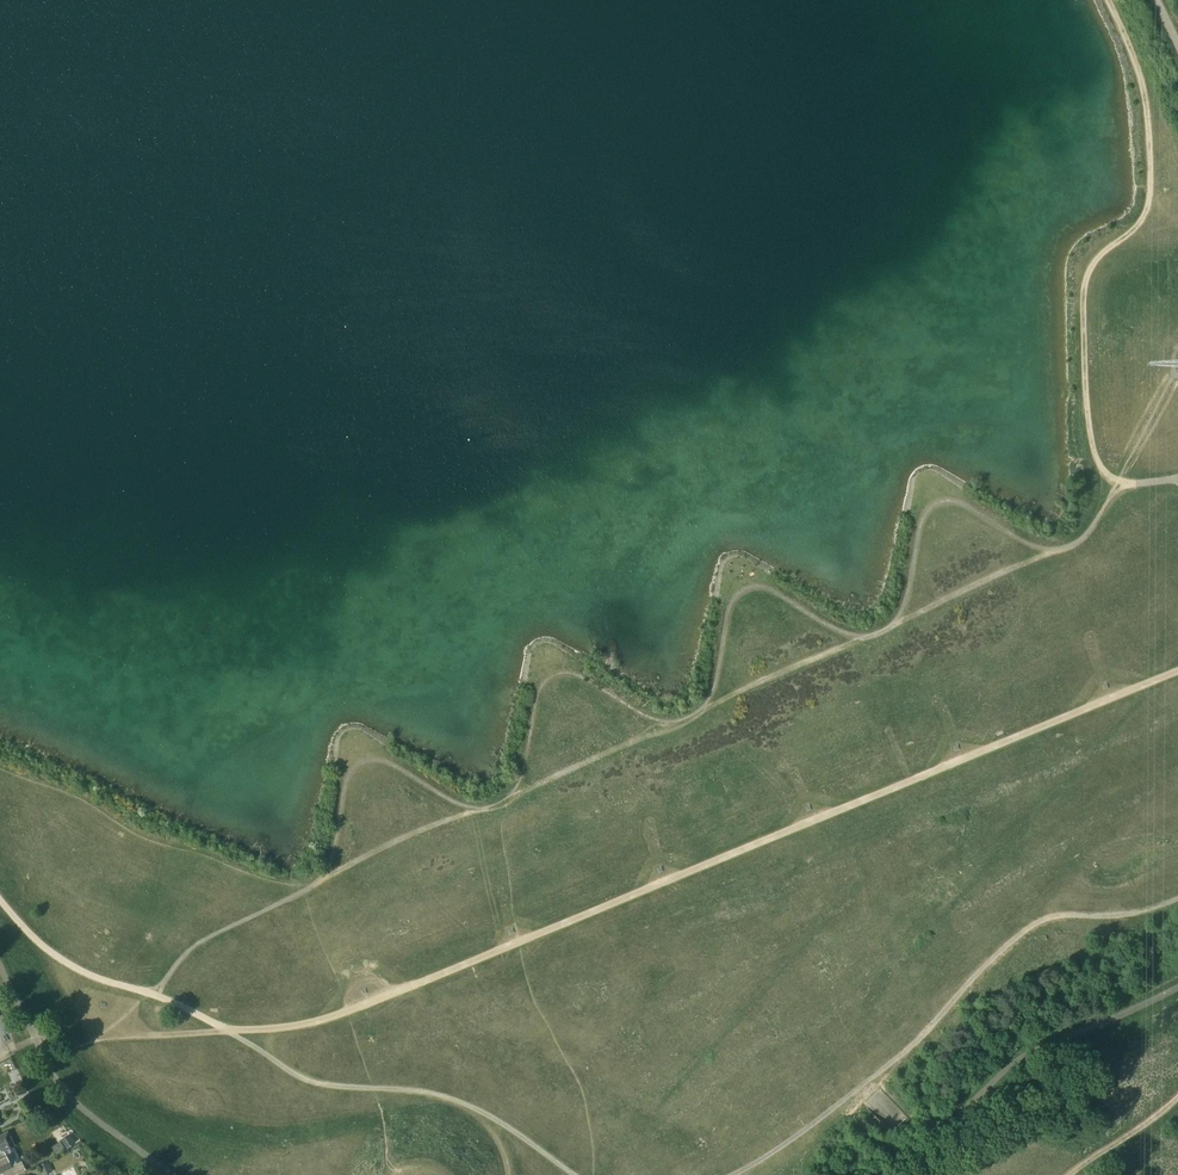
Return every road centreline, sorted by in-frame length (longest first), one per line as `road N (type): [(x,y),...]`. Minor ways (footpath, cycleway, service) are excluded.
road 1 (track): [(1177,673),(398,995),(306,1027),(225,1034)]
road 2 (track): [(1139,485),(1119,488),(1097,460),(1087,420),(1084,295),(1091,268),(1142,225),(1151,201),(1146,80),(1108,0)]

